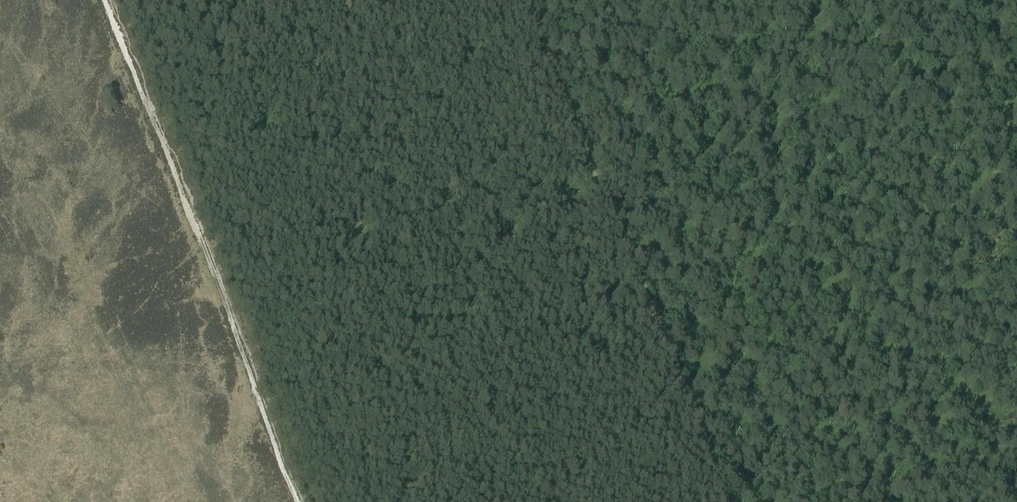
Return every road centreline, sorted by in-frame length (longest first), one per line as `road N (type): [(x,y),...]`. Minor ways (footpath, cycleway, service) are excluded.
road 1 (track): [(522,0),(722,501)]
road 2 (track): [(104,0),(300,501)]

